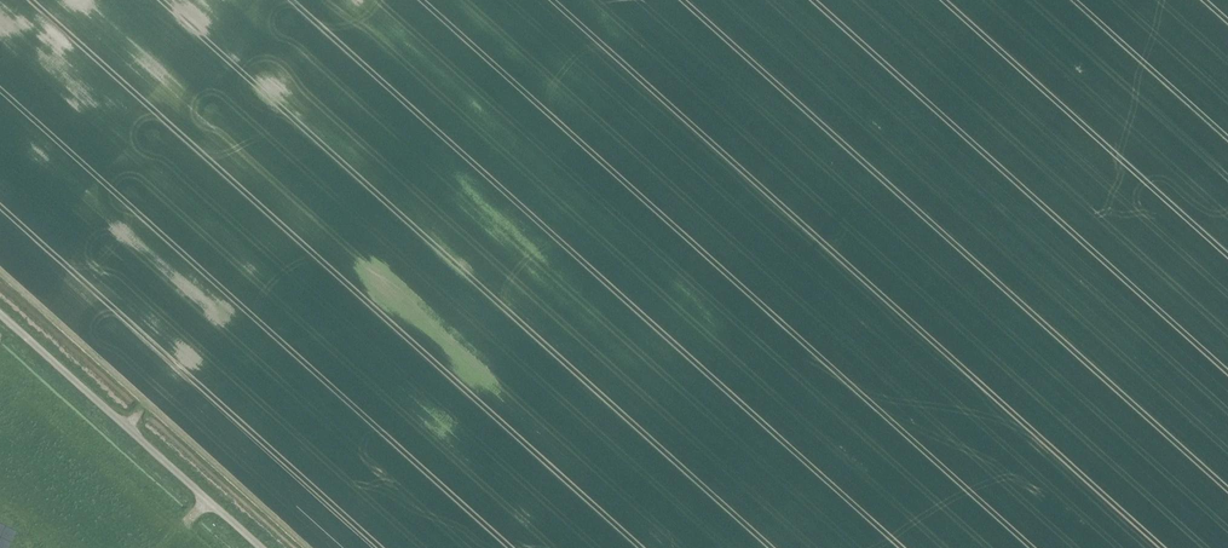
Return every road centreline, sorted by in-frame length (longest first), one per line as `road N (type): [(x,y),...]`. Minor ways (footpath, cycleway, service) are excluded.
road 1 (unclassified): [(260,547),(0,314)]

